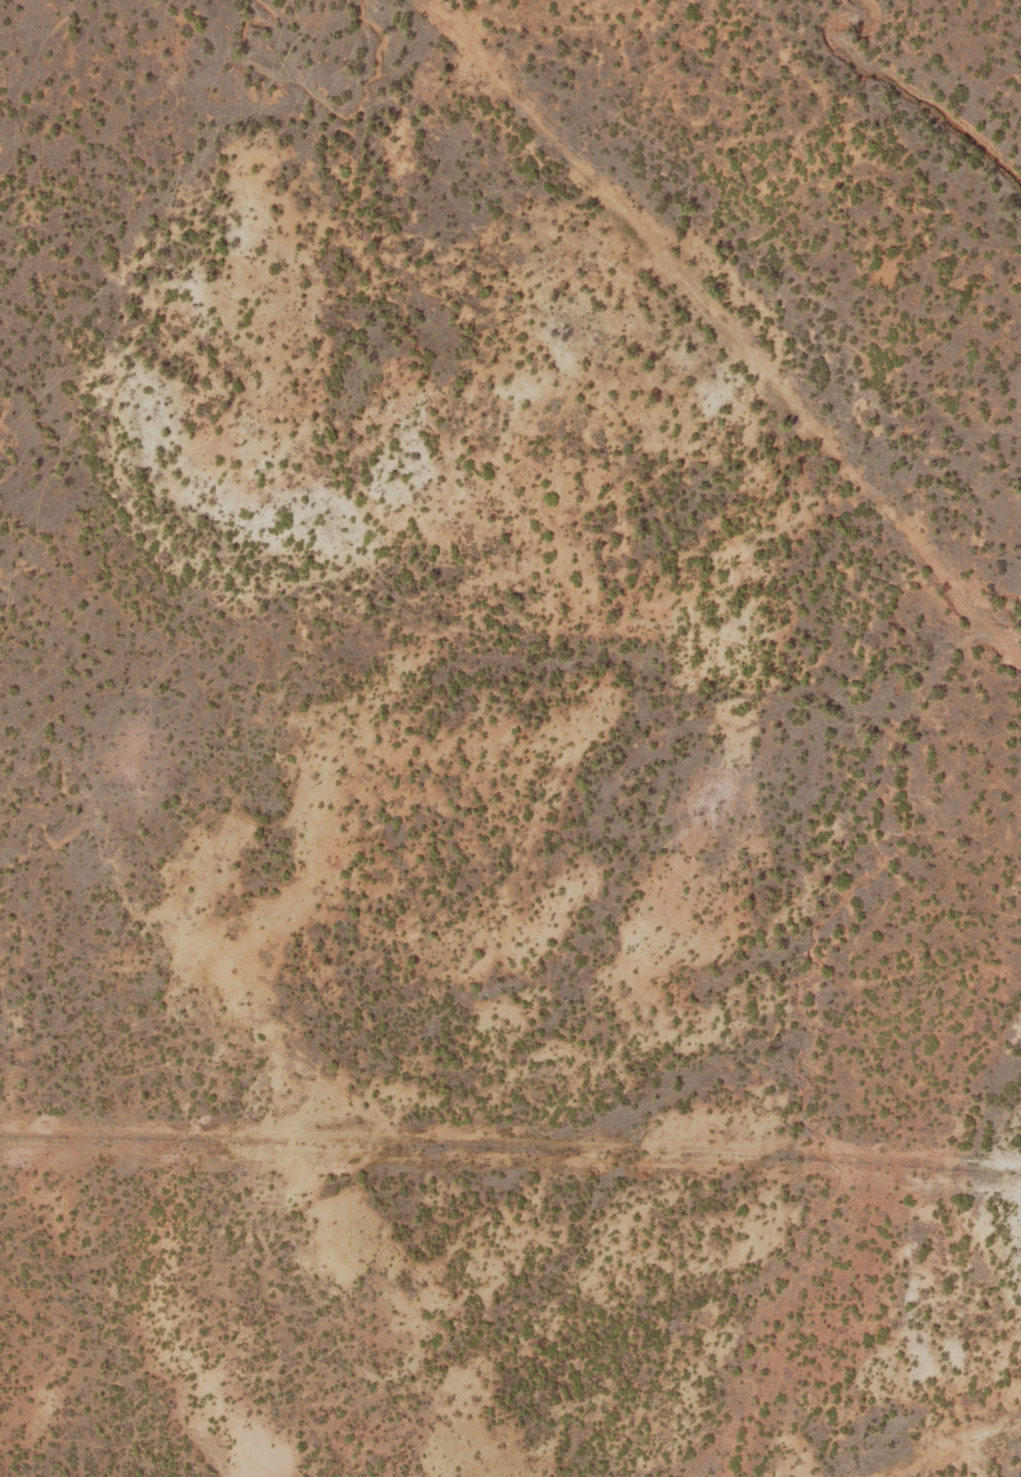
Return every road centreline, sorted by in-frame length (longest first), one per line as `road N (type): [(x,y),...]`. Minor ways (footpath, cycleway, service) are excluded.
road 1 (track): [(0,1142),(1020,1168)]
road 2 (track): [(429,0),(1020,647)]

